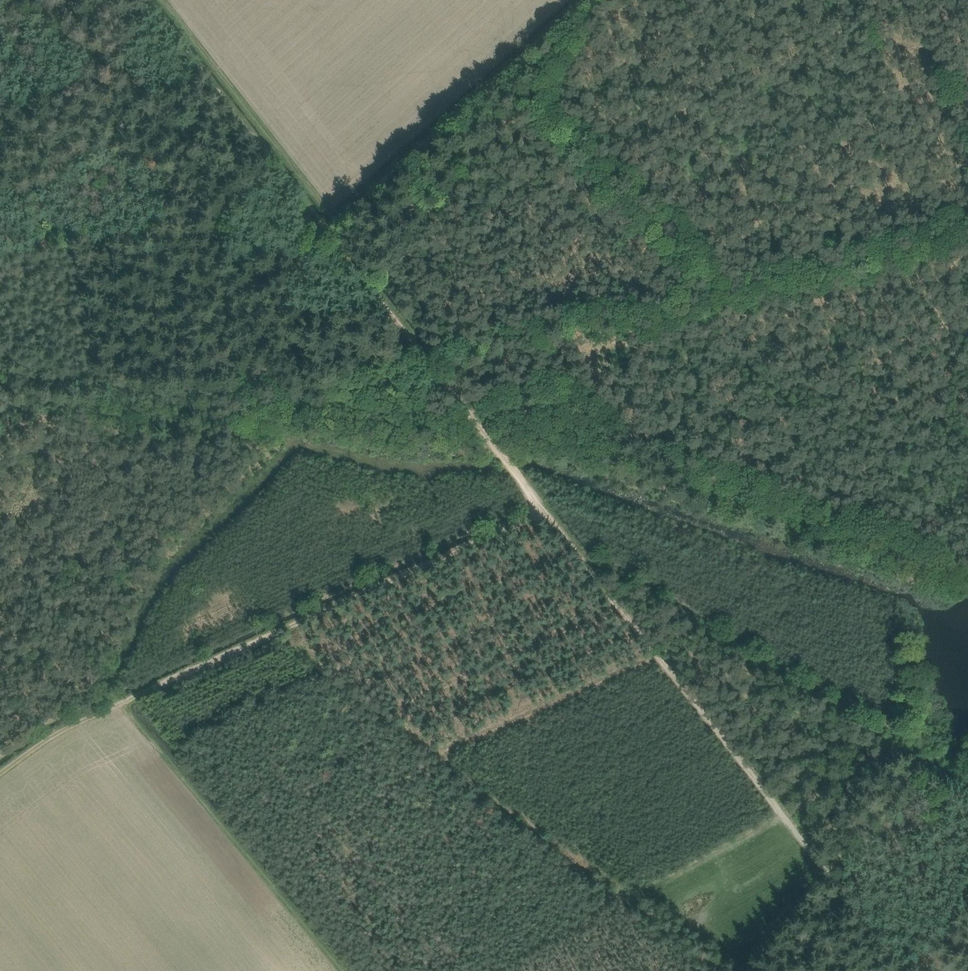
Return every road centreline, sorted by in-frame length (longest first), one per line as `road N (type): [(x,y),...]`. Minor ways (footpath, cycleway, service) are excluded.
road 1 (track): [(0,770),(57,727),(545,510),(318,225),(579,0)]
road 2 (track): [(463,407),(546,365),(608,300),(736,284),(967,210)]
road 3 (track): [(578,553),(908,970)]
road 4 (track): [(967,781),(578,553)]
road 5 (track): [(118,700),(340,970)]
road 6 (track): [(318,225),(292,215),(0,247)]

